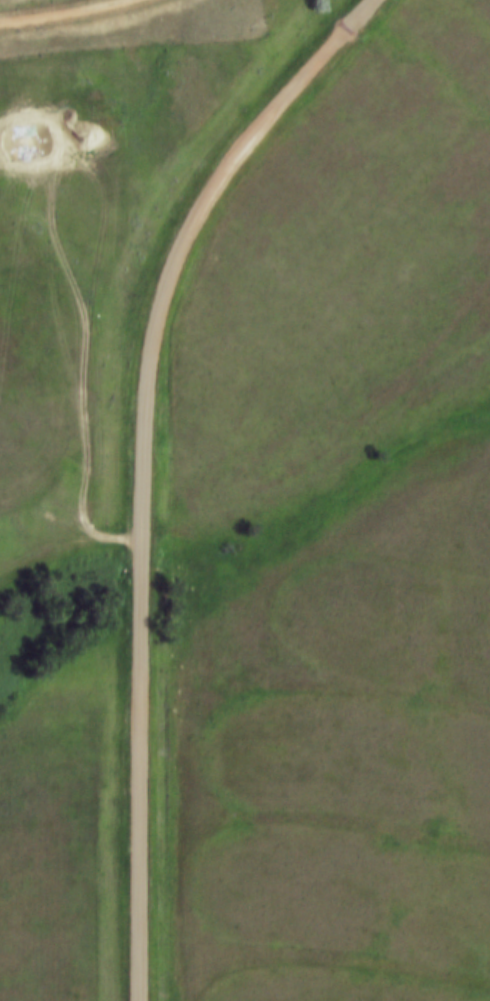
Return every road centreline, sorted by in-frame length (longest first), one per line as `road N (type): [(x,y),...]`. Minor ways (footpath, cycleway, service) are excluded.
road 1 (tertiary): [(379,0),(263,127),(200,222),(160,319),(141,722),(143,1000)]
road 2 (track): [(147,529),(112,538),(82,522),(92,165)]
road 3 (track): [(0,590),(147,529)]

